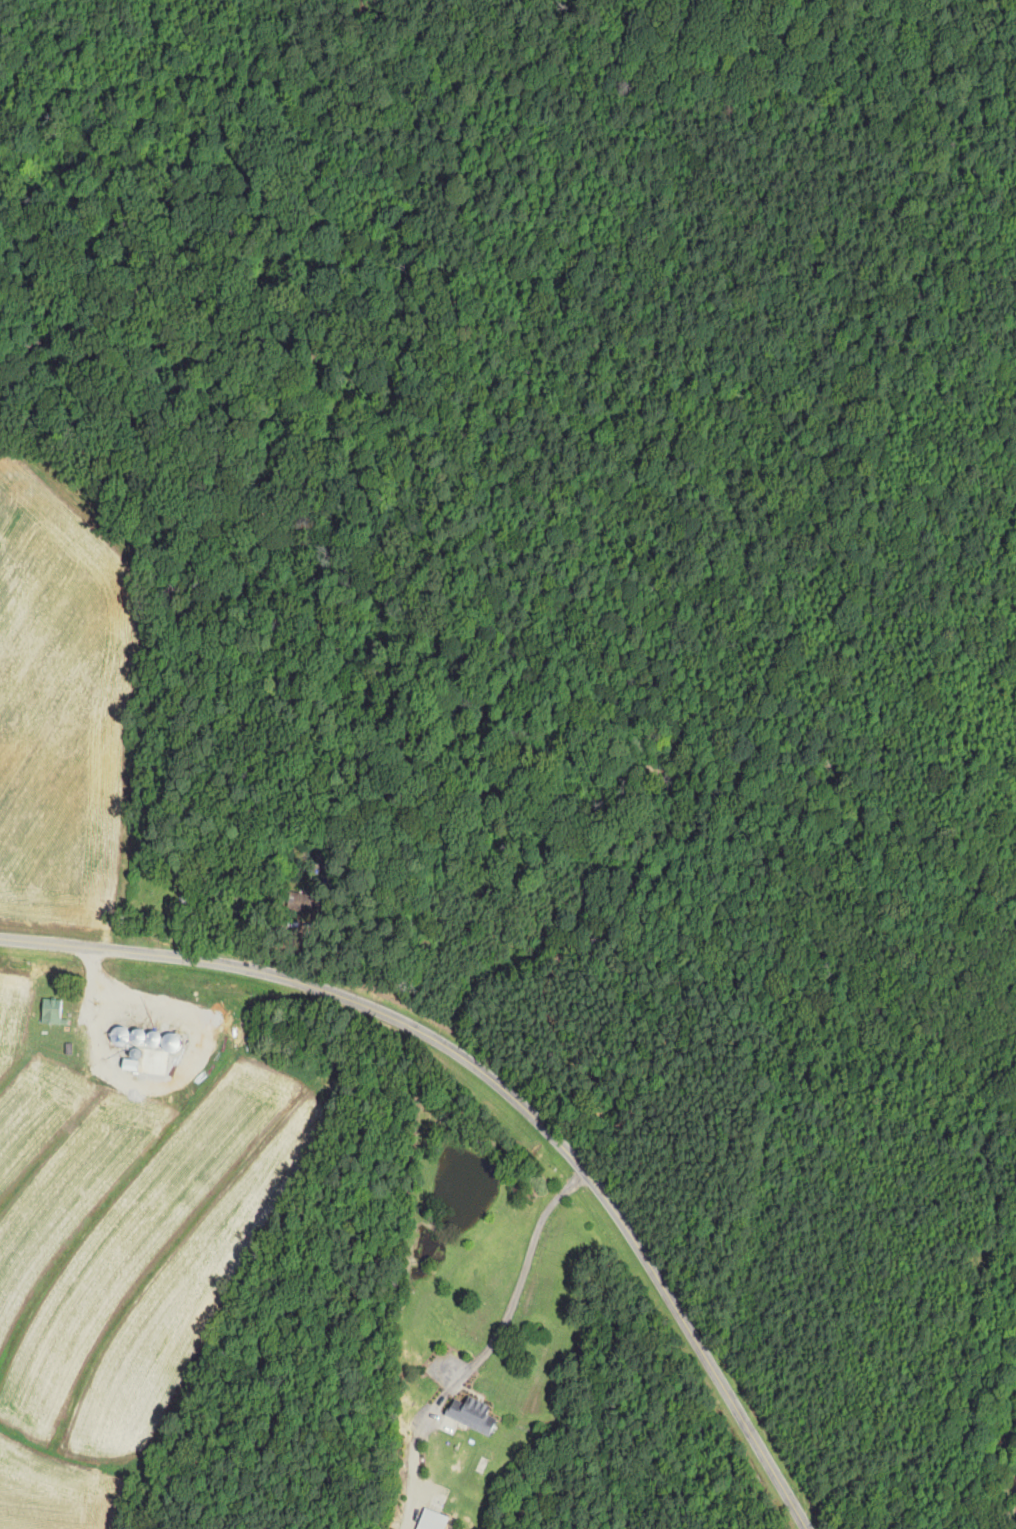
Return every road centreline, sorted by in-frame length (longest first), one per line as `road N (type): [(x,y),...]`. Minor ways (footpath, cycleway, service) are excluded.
road 1 (residential): [(806,1528),(689,1318),(572,1152),(451,1048),(345,993),(183,955),(0,940)]

